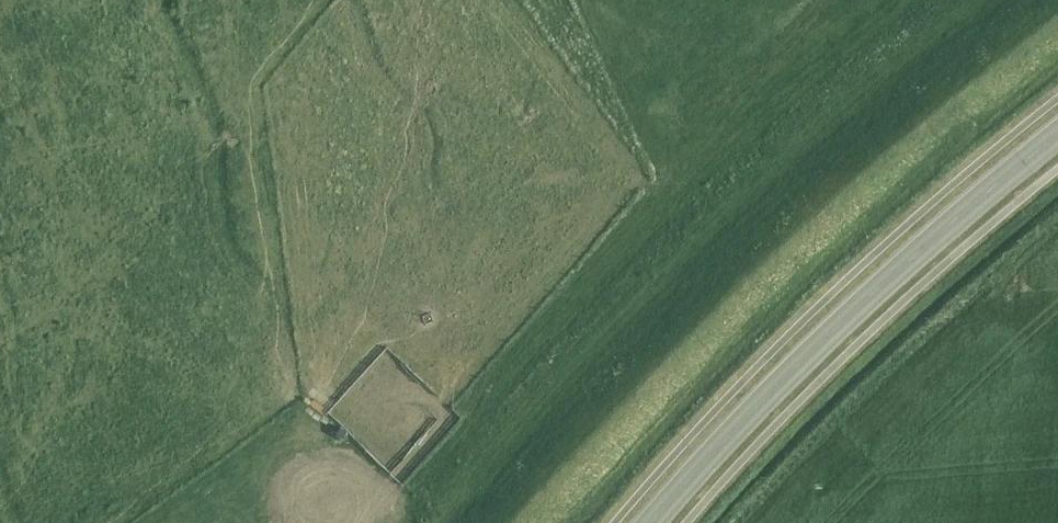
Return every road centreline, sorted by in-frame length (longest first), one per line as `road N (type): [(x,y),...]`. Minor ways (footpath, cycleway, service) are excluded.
road 1 (primary): [(647,522),(696,463),(1057,137)]

